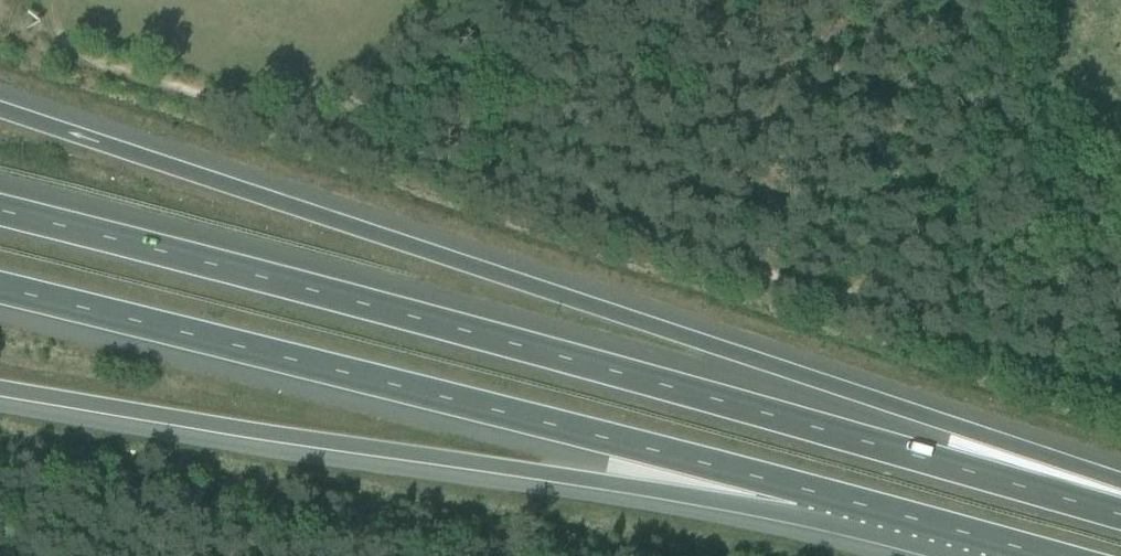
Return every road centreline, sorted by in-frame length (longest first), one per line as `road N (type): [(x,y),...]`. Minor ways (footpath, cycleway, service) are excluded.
road 1 (motorway): [(1120,496),(963,431),(513,273),(0,110)]
road 2 (motorway): [(1120,516),(550,354),(0,211)]
road 3 (motorway): [(0,289),(803,491)]
road 4 (motorway): [(0,392),(620,484),(803,491)]
road 5 (motorway): [(803,491),(1034,555)]

